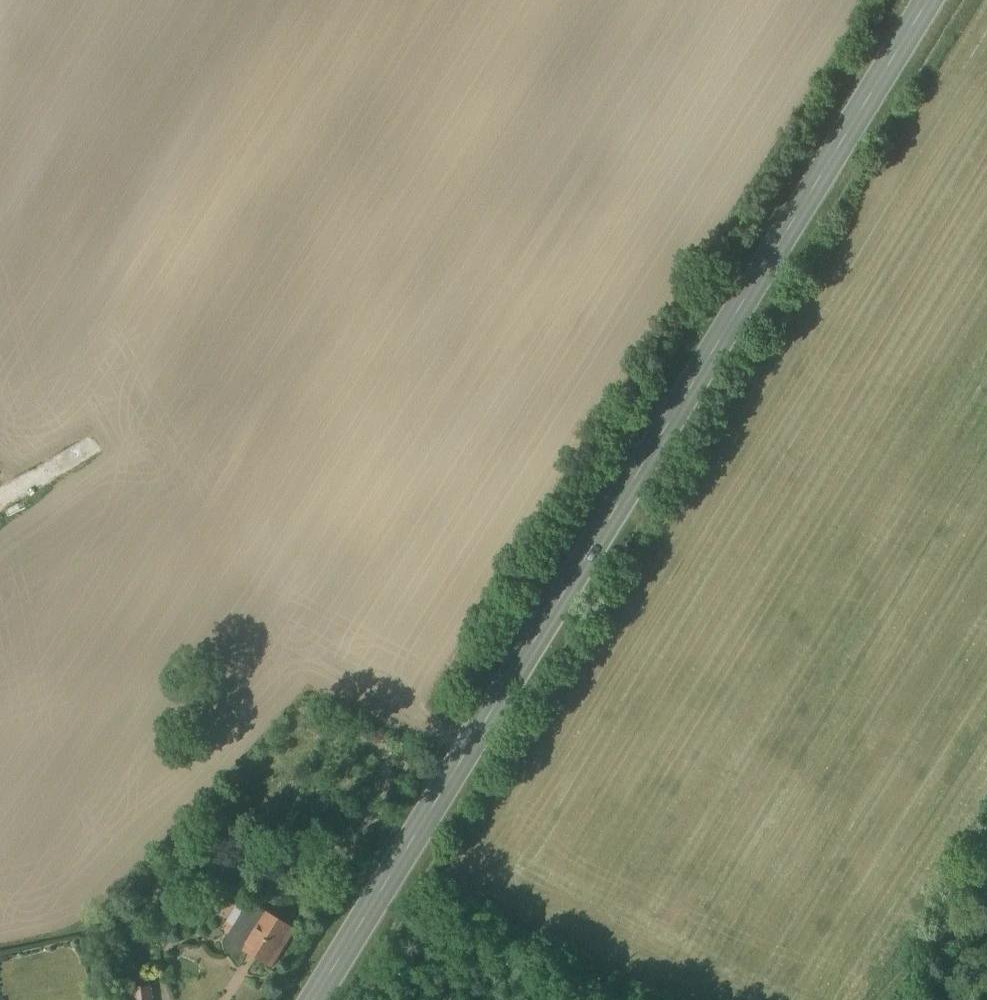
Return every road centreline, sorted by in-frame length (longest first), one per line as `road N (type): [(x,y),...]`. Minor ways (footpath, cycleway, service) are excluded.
road 1 (primary): [(314,999),(931,0)]
road 2 (track): [(986,866),(907,999)]

